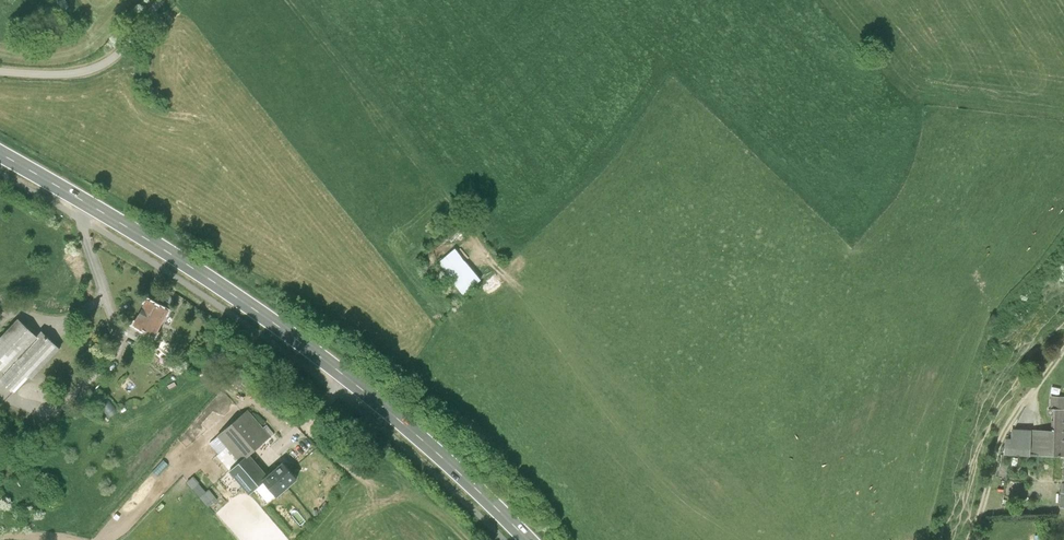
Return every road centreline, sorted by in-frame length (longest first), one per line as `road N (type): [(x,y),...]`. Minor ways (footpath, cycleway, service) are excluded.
road 1 (track): [(109,539),(147,507),(198,441),(249,400),(296,431)]
road 2 (unclassified): [(0,71),(94,68),(126,48),(165,0)]

